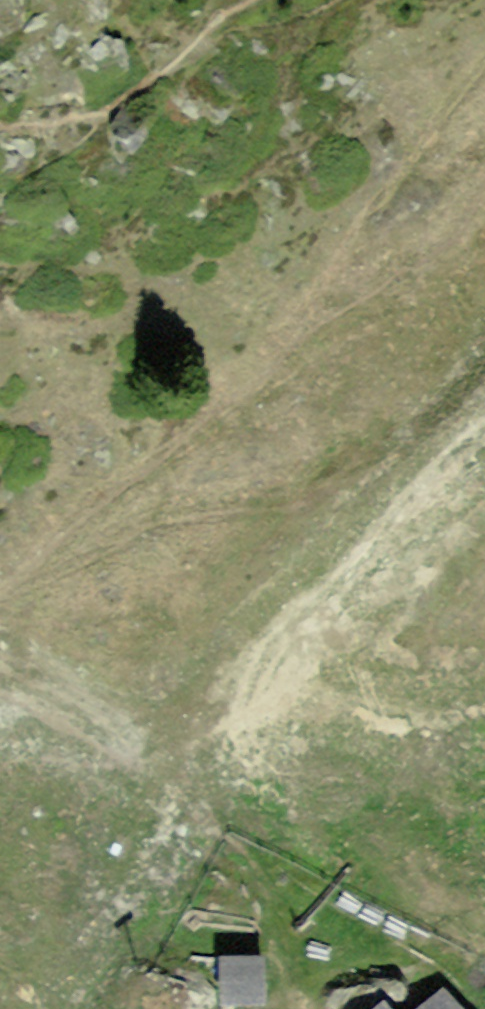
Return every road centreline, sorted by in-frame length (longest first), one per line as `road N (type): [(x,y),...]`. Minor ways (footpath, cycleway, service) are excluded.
road 1 (track): [(484,768),(147,743),(366,523),(484,422)]
road 2 (track): [(0,569),(128,478),(299,330),(354,211),(484,47)]
road 3 (track): [(283,879),(38,651),(0,639)]

